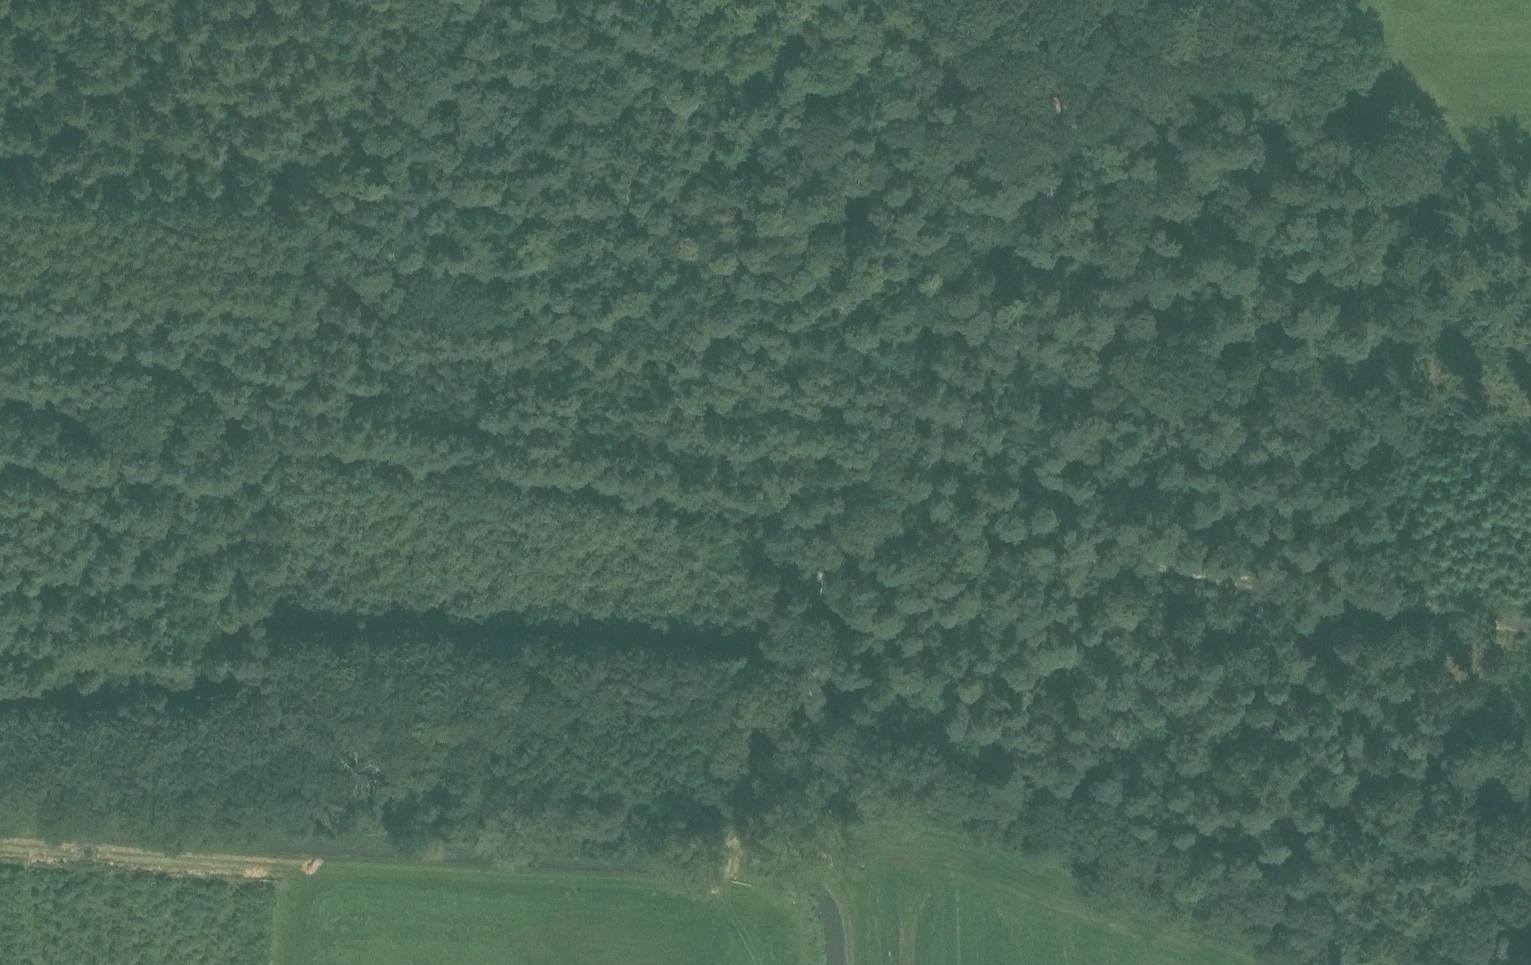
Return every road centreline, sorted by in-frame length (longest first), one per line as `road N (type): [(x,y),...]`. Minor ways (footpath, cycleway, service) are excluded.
road 1 (track): [(880,531),(0,378)]
road 2 (track): [(1530,619),(880,531)]
road 3 (track): [(1530,360),(1435,147),(1311,0)]

